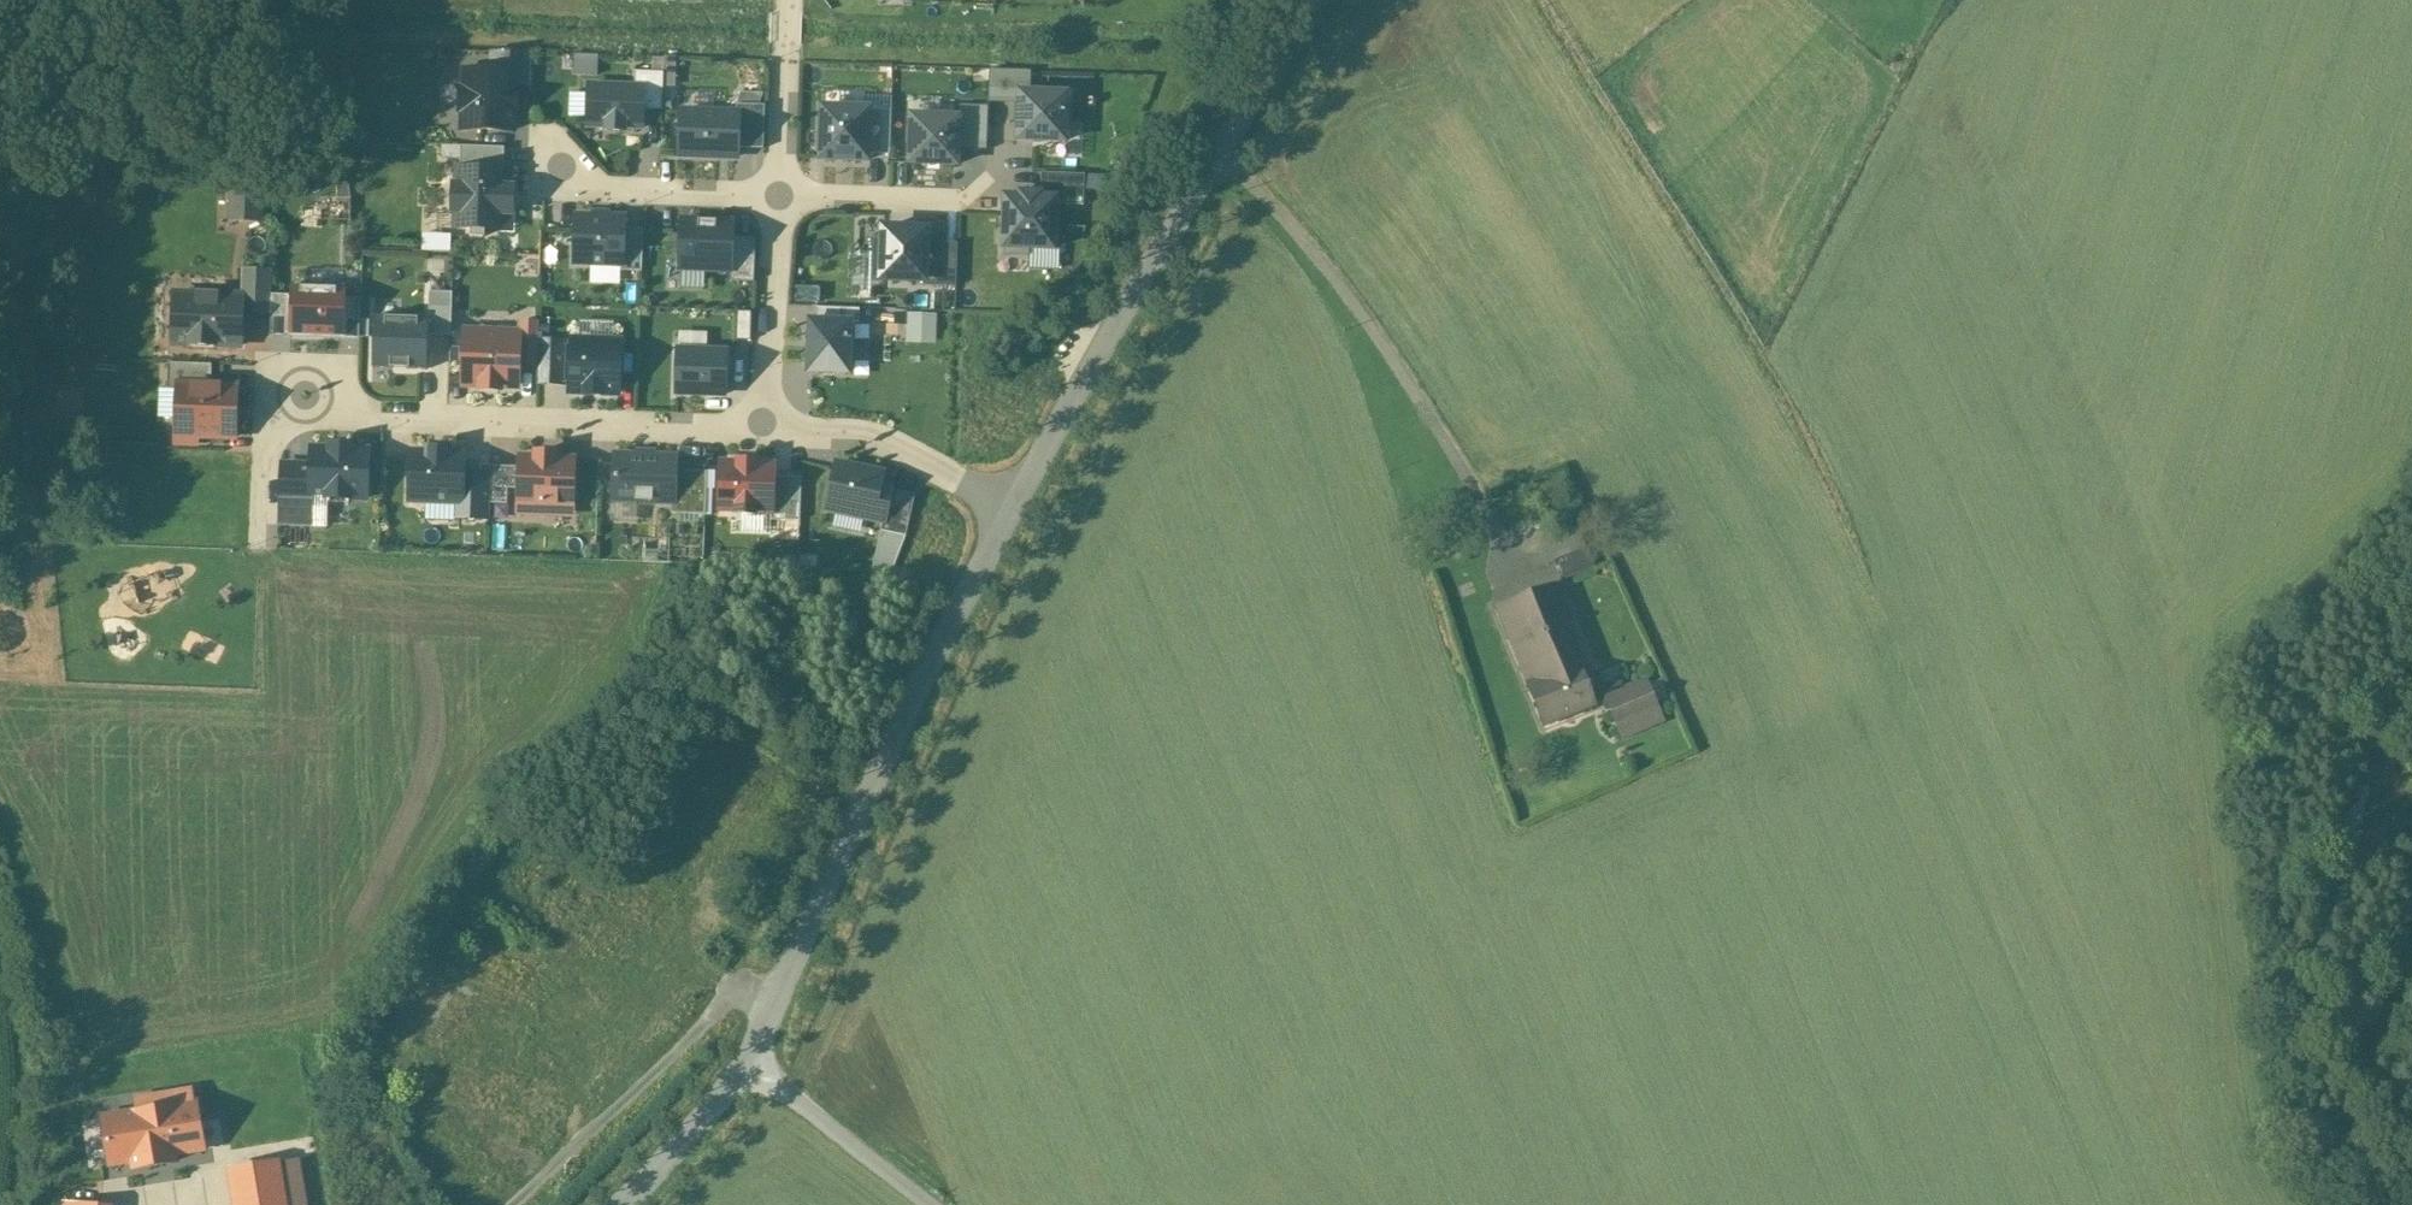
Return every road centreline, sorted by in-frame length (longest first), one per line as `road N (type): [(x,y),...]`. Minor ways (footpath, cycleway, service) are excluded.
road 1 (residential): [(764,420),(267,410),(260,533)]
road 2 (residential): [(745,1063),(873,782),(1012,507)]
road 3 (residential): [(1012,507),(1313,0)]
road 4 (residential): [(1012,507),(862,434),(764,420)]
road 5 (residential): [(775,182),(764,420)]
road 6 (unclassified): [(745,1063),(932,1204)]
road 7 (residential): [(775,182),(554,171)]
road 8 (residential): [(621,1204),(745,1063)]
road 9 (residential): [(784,0),(775,182)]
road 10 (residential): [(940,189),(775,182)]

